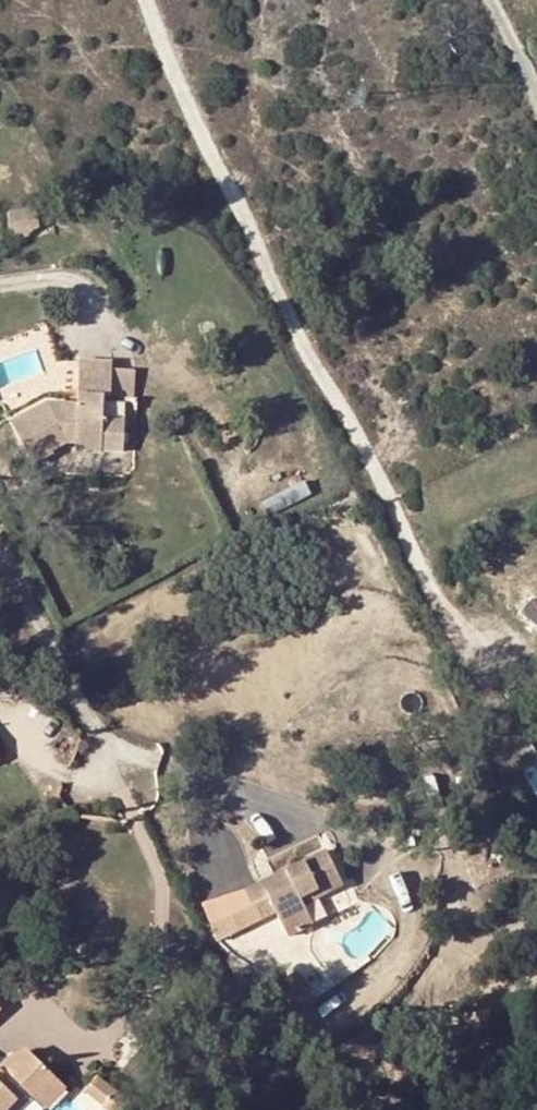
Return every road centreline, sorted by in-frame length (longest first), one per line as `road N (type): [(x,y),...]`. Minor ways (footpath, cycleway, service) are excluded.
road 1 (residential): [(0,545),(135,814)]

